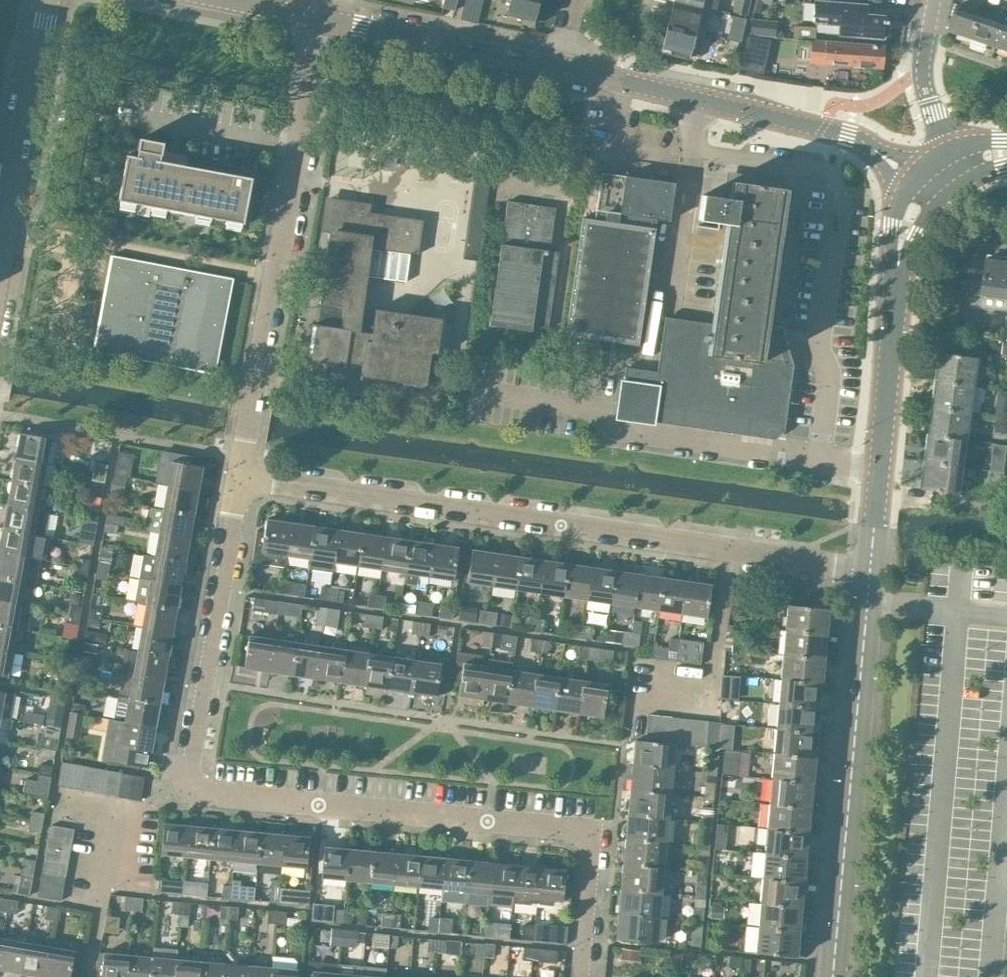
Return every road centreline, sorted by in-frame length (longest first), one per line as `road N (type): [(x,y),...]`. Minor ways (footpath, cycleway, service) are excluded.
road 1 (residential): [(583,976),(594,841),(586,831),(207,796),(188,787),(242,479)]
road 2 (residential): [(871,571),(242,479)]
road 3 (residential): [(242,479),(320,19)]
road 4 (secondary): [(832,976),(871,571)]
road 5 (residential): [(558,65),(846,136),(929,190)]
road 6 (secondary): [(871,571),(903,230),(929,190)]
road 7 (unclassified): [(0,269),(49,0)]
road 8 (residential): [(320,19),(558,65)]
road 9 (tertiary): [(958,166),(923,75),(934,0)]

